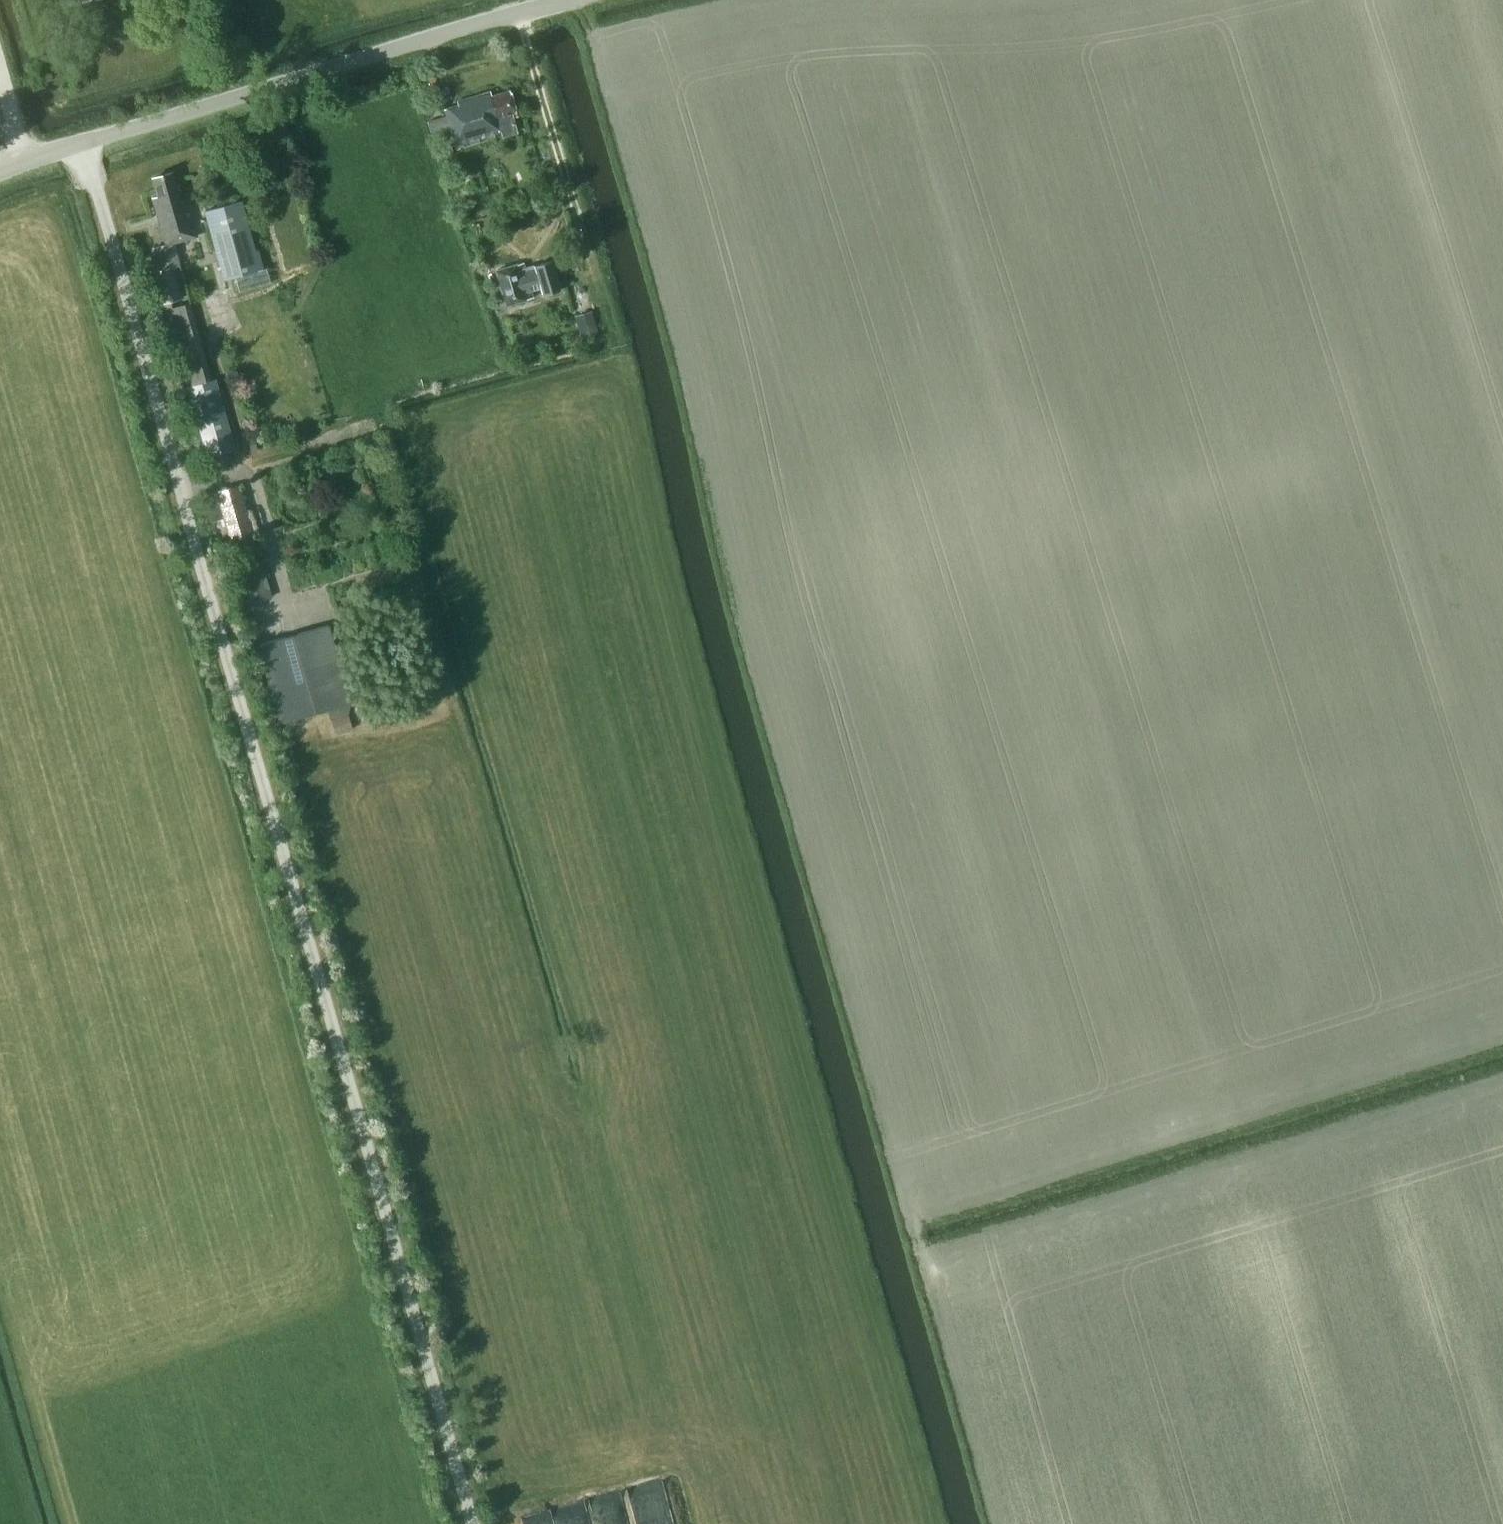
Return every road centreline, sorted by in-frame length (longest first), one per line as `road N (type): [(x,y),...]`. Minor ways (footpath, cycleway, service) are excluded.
road 1 (unclassified): [(0,166),(556,0)]

